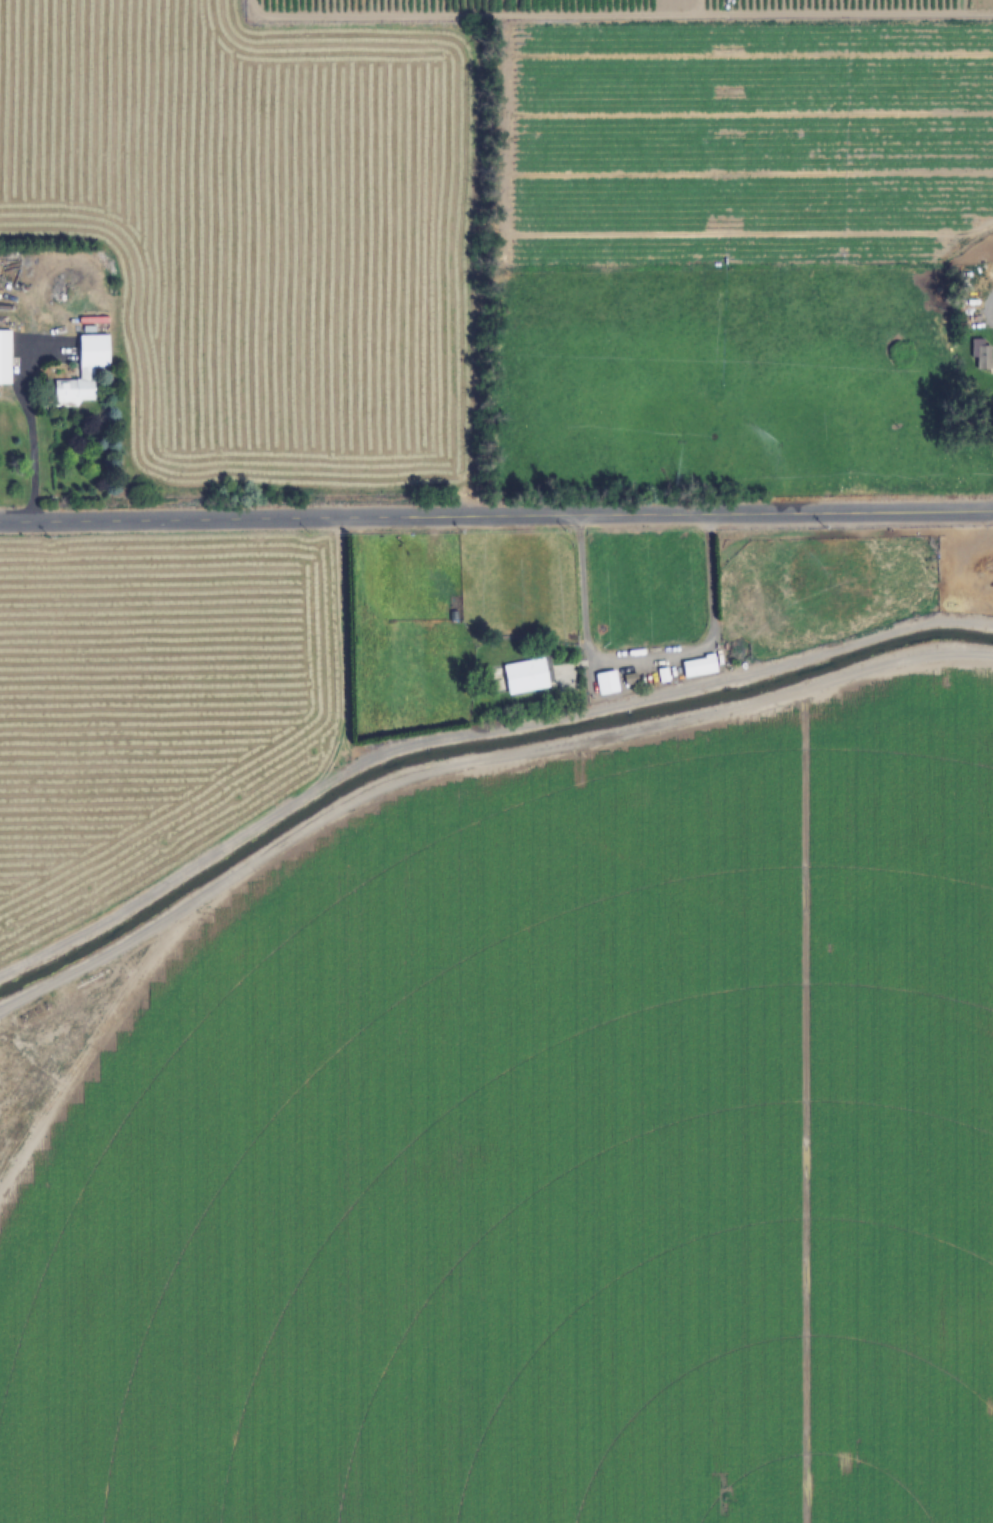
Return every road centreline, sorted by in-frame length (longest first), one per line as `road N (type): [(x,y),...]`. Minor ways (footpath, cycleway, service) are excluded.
road 1 (tertiary): [(0,523),(992,511)]

